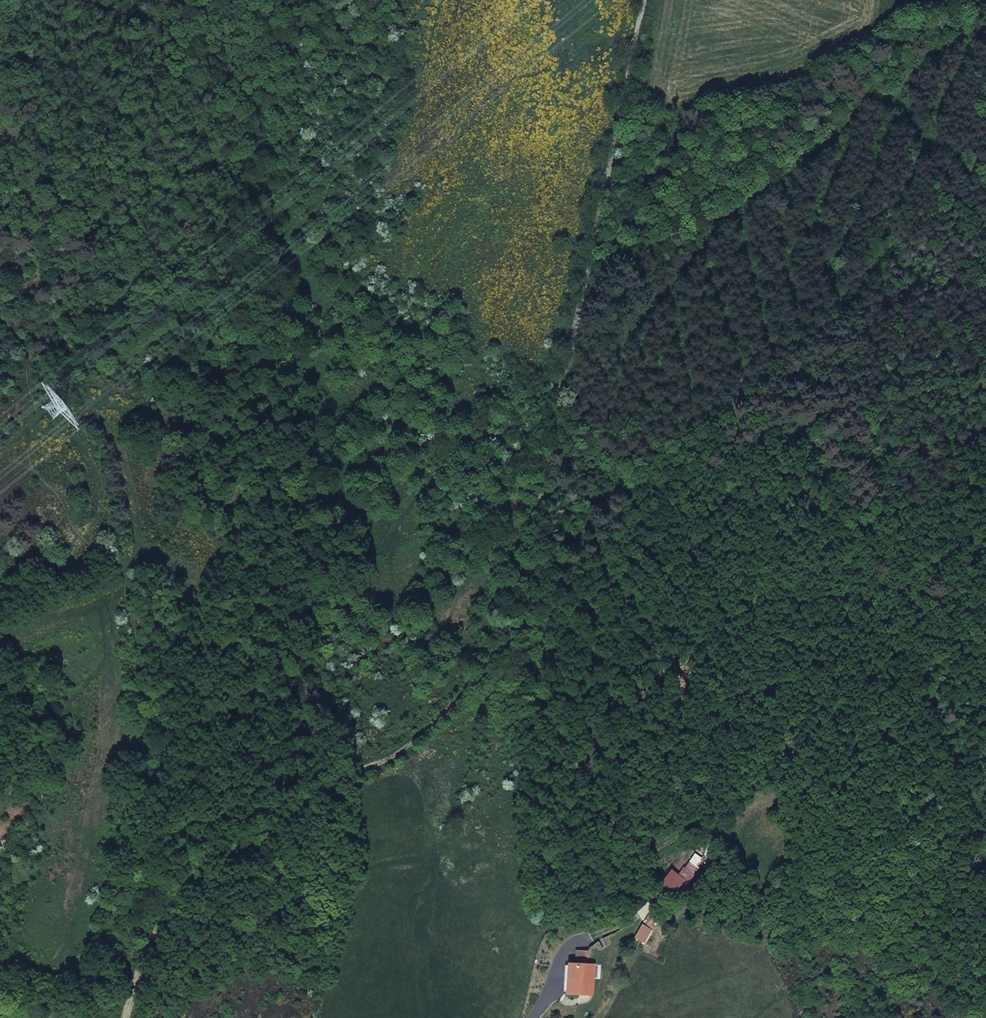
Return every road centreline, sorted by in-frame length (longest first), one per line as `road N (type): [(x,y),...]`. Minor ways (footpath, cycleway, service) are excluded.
road 1 (track): [(126,1017),(136,978),(196,872),(255,843),(326,784),(418,736),(490,667),(524,613),(647,0)]

